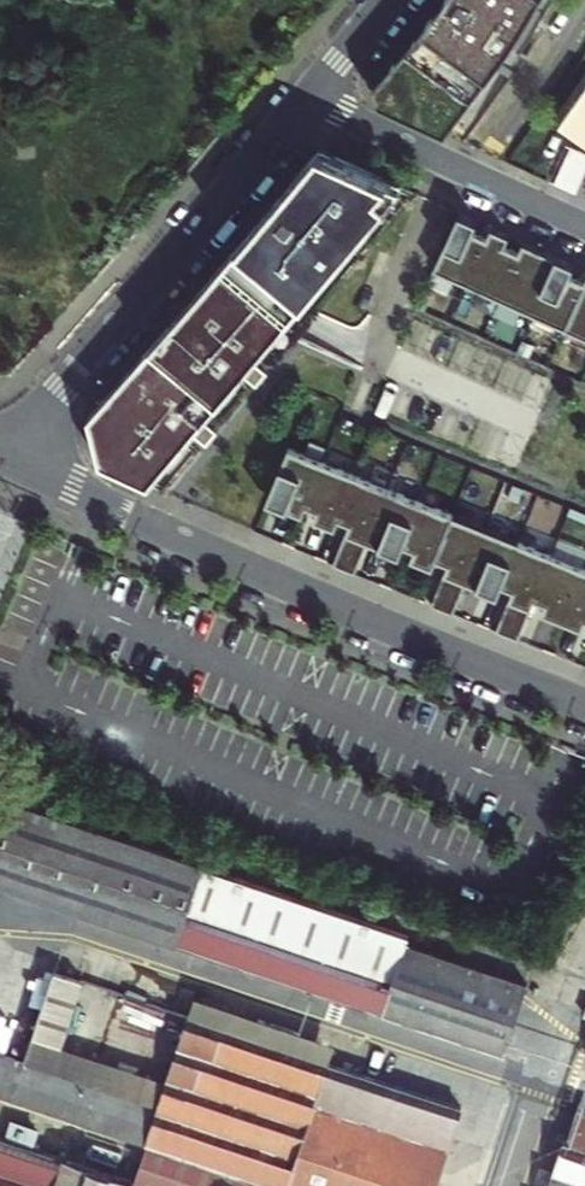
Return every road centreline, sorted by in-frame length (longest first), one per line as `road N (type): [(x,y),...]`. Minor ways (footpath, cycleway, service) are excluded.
road 1 (residential): [(0,457),(584,706)]
road 2 (residential): [(306,98),(0,454)]
road 3 (residential): [(306,98),(584,227)]
road 4 (residential): [(387,0),(306,98)]

